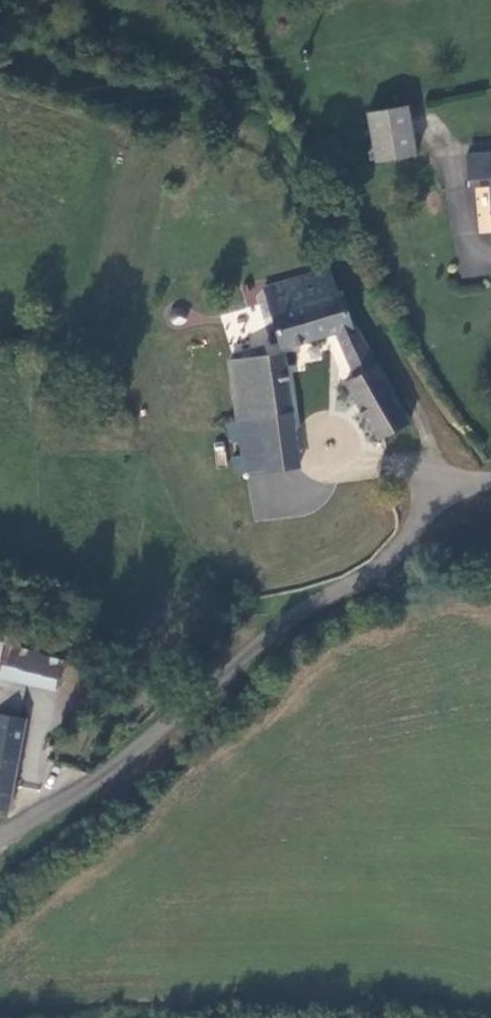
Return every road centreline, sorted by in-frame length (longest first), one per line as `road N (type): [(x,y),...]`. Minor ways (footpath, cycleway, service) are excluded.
road 1 (track): [(0,42),(261,133),(342,211),(440,486)]
road 2 (unclassified): [(440,486),(387,535),(0,824)]

